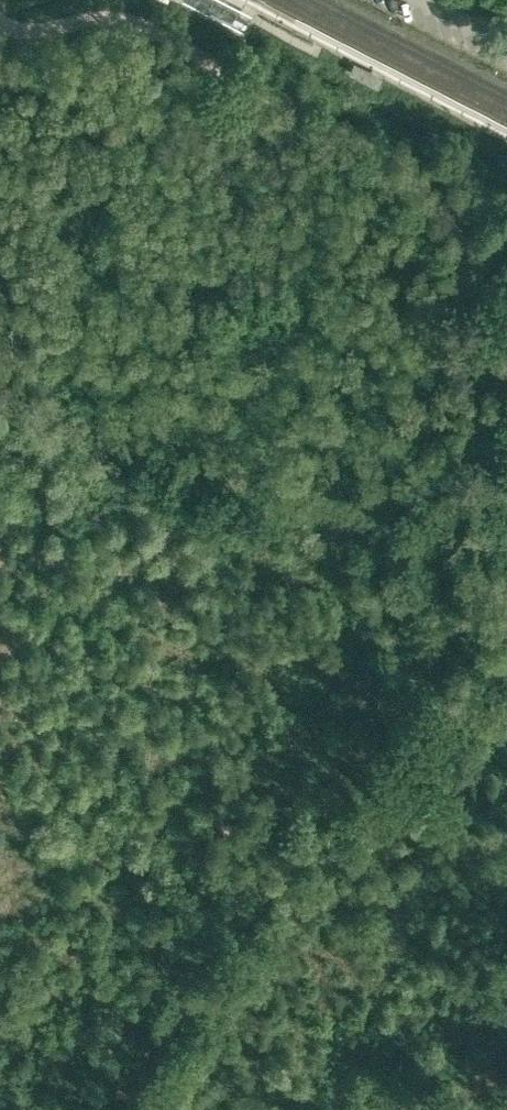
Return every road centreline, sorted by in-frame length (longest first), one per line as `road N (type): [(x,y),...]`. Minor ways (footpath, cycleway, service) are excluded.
road 1 (unclassified): [(0,18),(22,27),(130,17),(381,148),(447,210),(476,261),(506,367)]
road 2 (track): [(114,1109),(506,564)]

